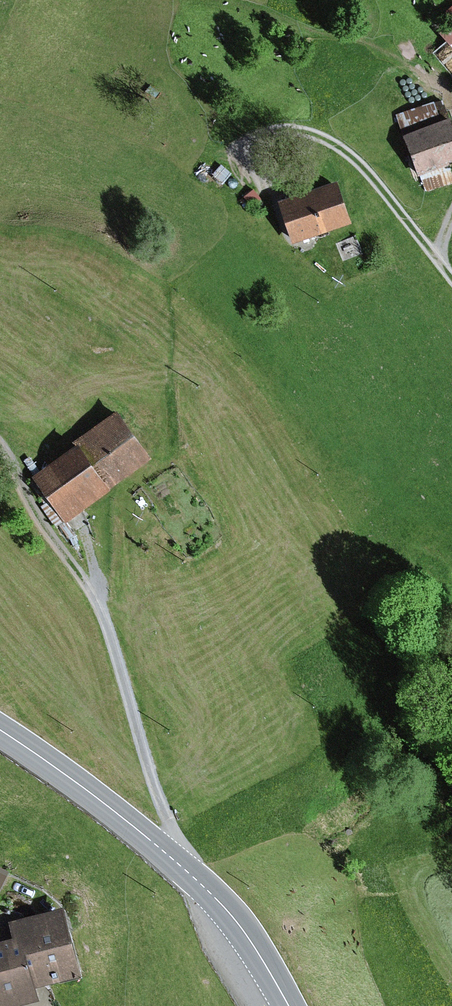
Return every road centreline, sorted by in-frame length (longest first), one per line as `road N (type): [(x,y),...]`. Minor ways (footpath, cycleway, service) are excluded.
road 1 (track): [(193,877),(96,593),(27,502),(0,444)]
road 2 (secondary): [(0,732),(193,877),(242,929),(288,1005)]

